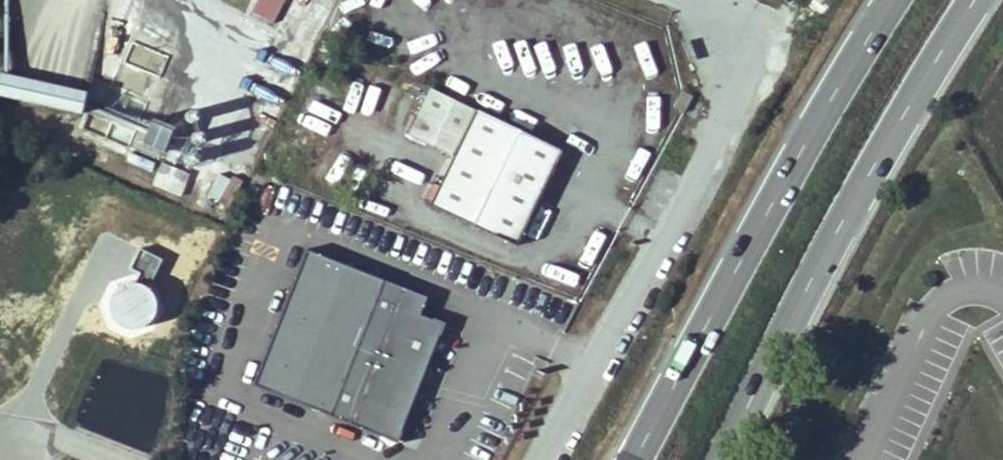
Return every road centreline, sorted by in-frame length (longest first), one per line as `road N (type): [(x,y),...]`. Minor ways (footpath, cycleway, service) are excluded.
road 1 (unclassified): [(675,0),(767,38),(542,459)]
road 2 (primary): [(720,459),(918,78),(971,0)]
road 3 (primary): [(884,0),(635,459)]

